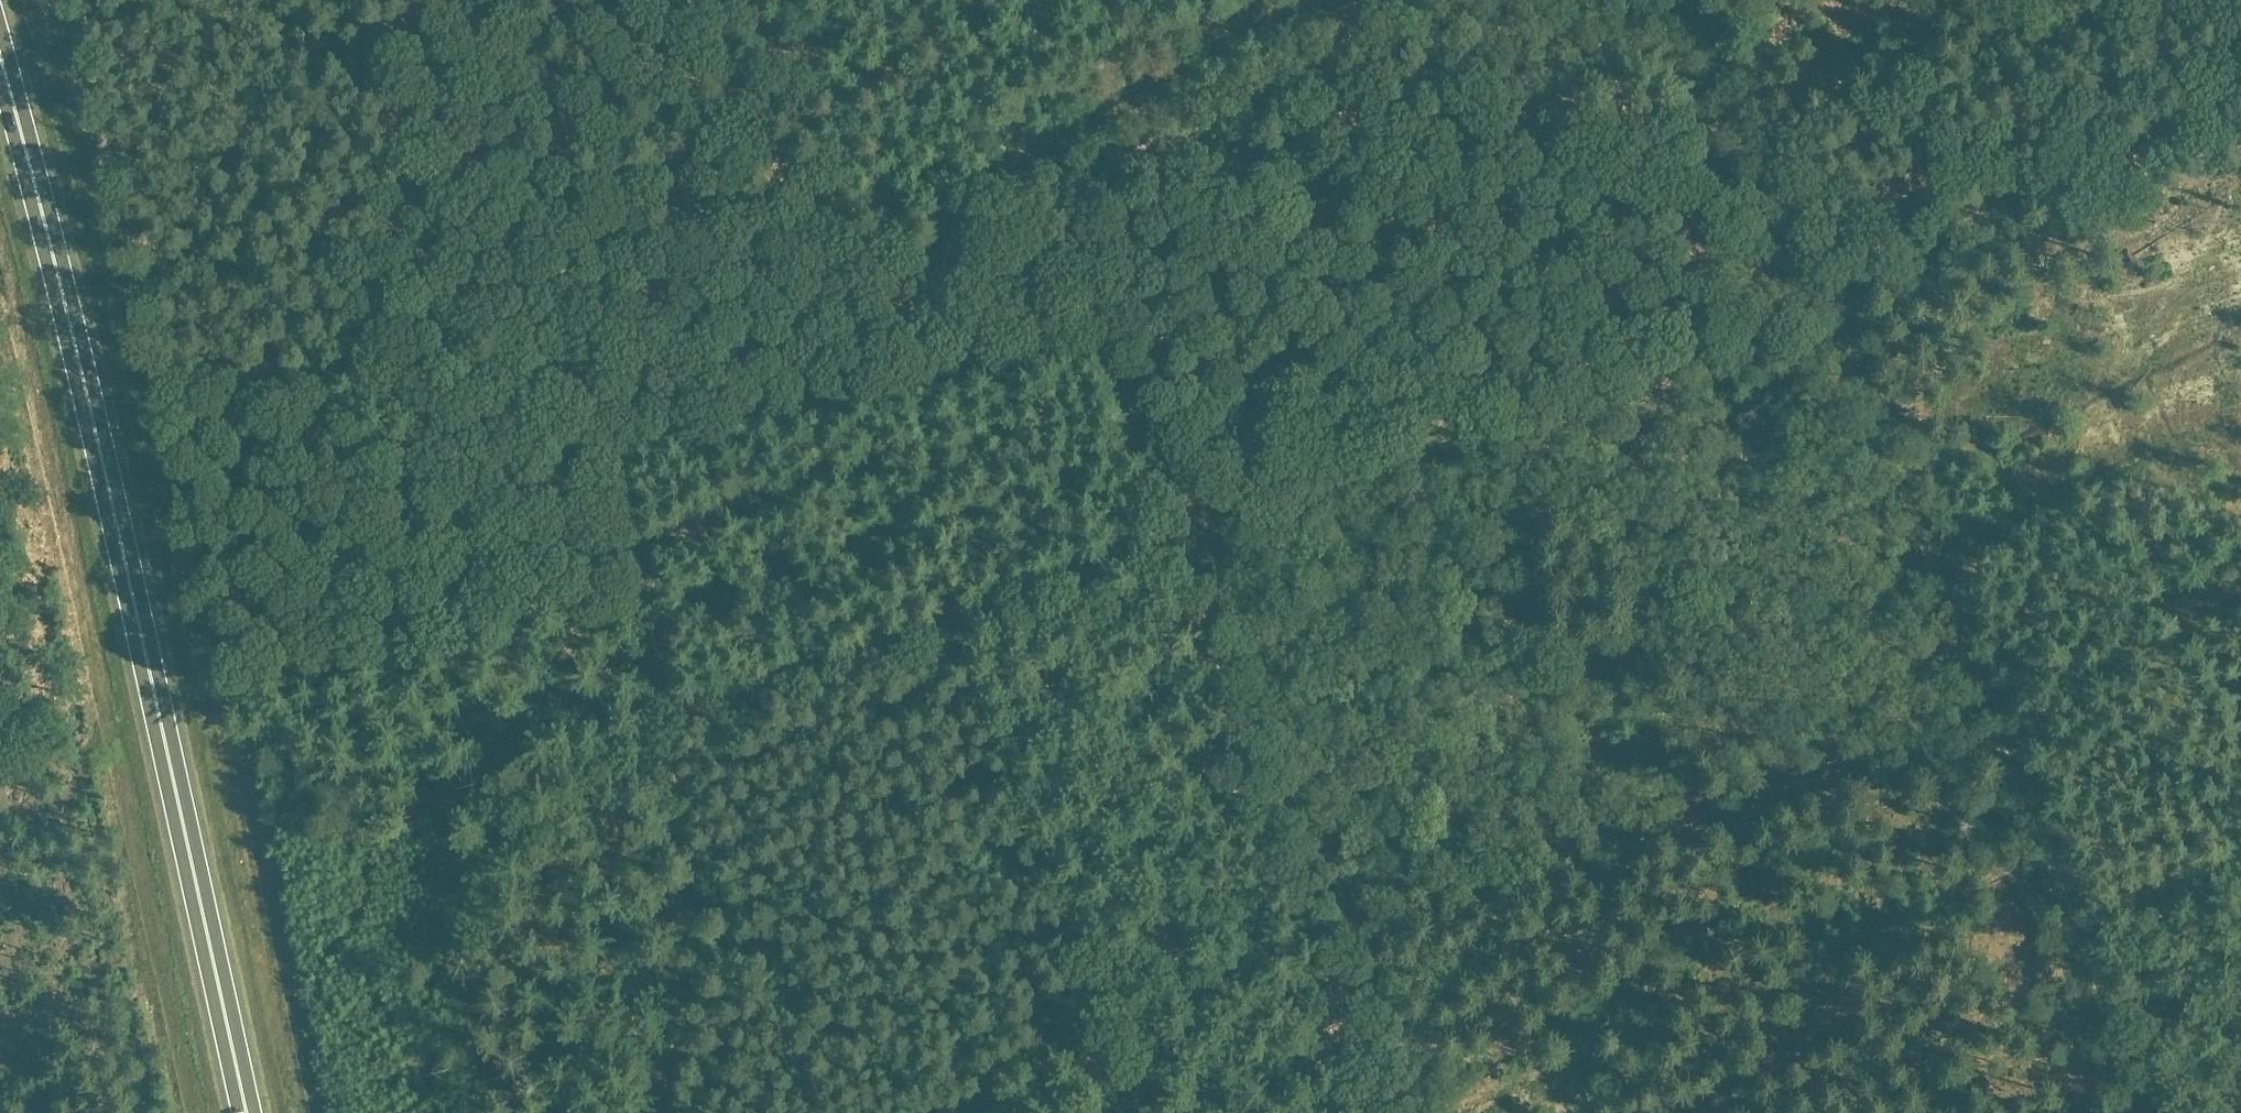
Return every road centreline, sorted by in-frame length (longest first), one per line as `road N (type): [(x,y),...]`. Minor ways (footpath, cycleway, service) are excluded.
road 1 (track): [(2131,1112),(1817,292),(1670,0)]
road 2 (trunk): [(246,1112),(46,225),(0,61)]
road 3 (track): [(467,0),(525,128),(575,314),(660,717)]
road 4 (track): [(655,1112),(677,906),(660,717)]

